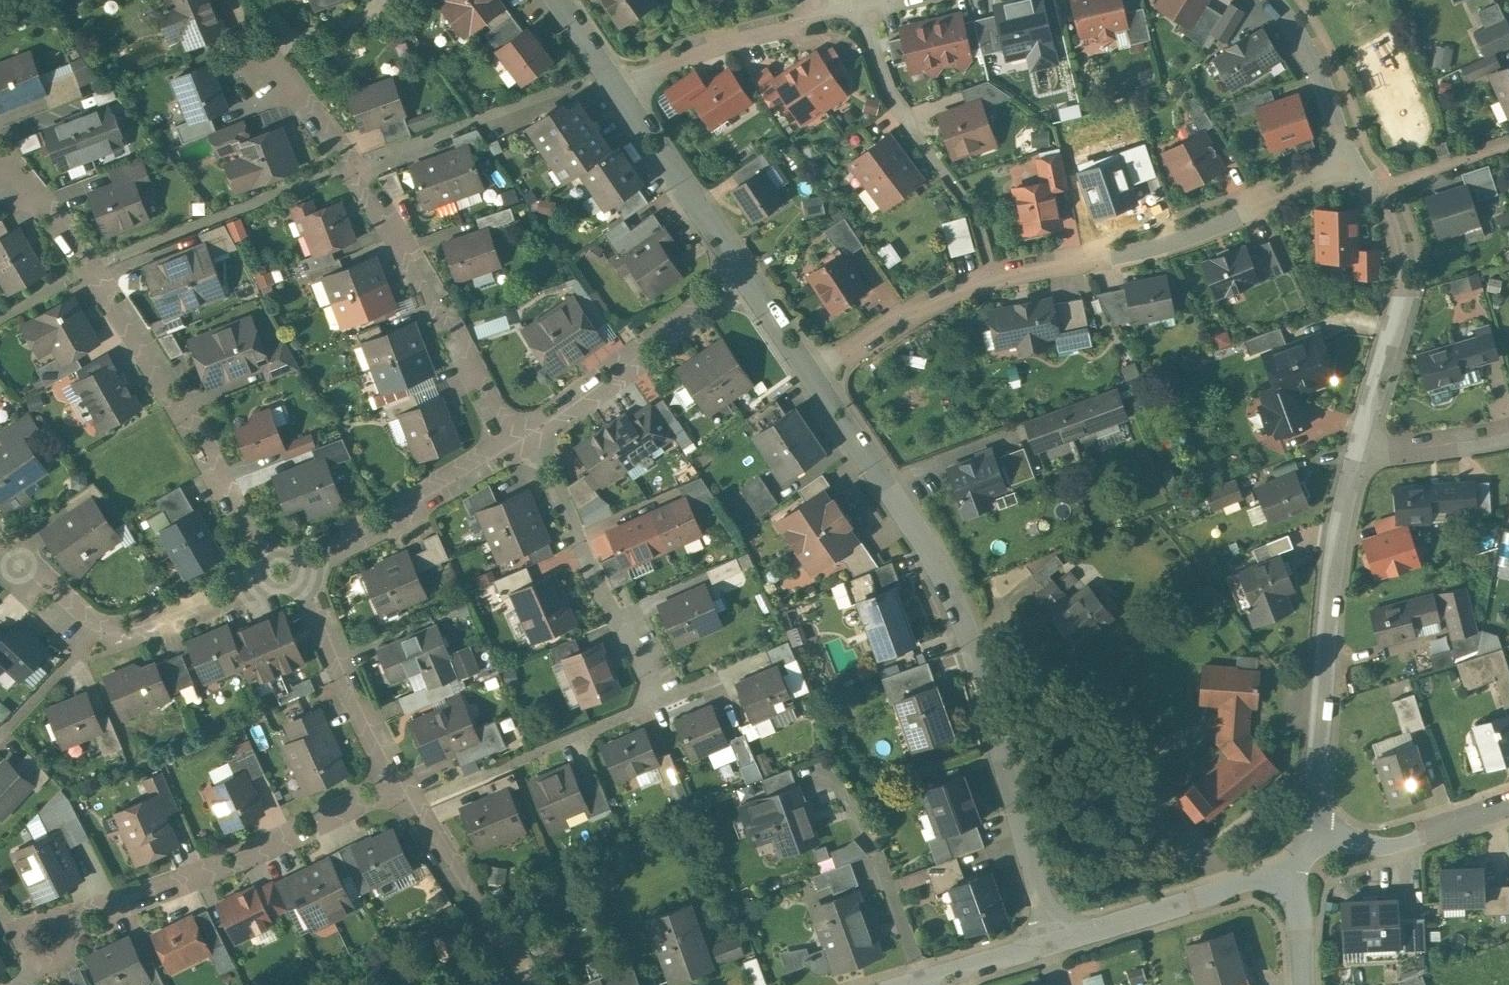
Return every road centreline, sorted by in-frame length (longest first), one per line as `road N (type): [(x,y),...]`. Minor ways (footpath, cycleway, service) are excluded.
road 1 (residential): [(811,379),(945,584),(1053,940)]
road 2 (residential): [(1344,163),(1144,247),(1034,265),(954,290),(811,379)]
road 3 (residential): [(0,155),(89,266),(261,547),(287,570)]
road 4 (residential): [(259,39),(371,189),(495,412),(520,441)]
road 5 (residential): [(17,984),(36,976),(20,935),(126,899),(399,785)]
road 6 (residential): [(1359,451),(1326,604),(1315,784),(1326,833)]
road 7 (residential): [(1344,163),(1390,216),(1403,262),(1402,291),(1359,451)]
road 8 (residential): [(520,441),(546,464),(653,704)]
road 9 (residential): [(744,275),(520,441)]
road 10 (residential): [(520,441),(287,570)]
road 11 (residential): [(1295,867),(1053,940)]
road 12 (residential): [(287,570),(310,593),(399,785)]
road 13 (residential): [(399,785),(531,984)]
road 14 (residential): [(612,81),(744,275)]
road 15 (residential): [(842,766),(920,980)]
road 16 (residential): [(612,81),(824,13)]
road 17 (residential): [(953,182),(892,94),(862,3)]
road 18 (residential): [(287,570),(104,641)]
road 19 (residential): [(1508,805),(1394,844),(1326,833)]
road 20 (residential): [(1277,0),(1307,49),(1344,163)]
road 21 (residential): [(1508,432),(1359,451)]
road 22 (residential): [(104,641),(0,541)]
road 23 (residential): [(1053,940),(920,980)]
road 24 (residential): [(744,275),(811,379)]
road 25 (residential): [(542,751),(653,704)]

